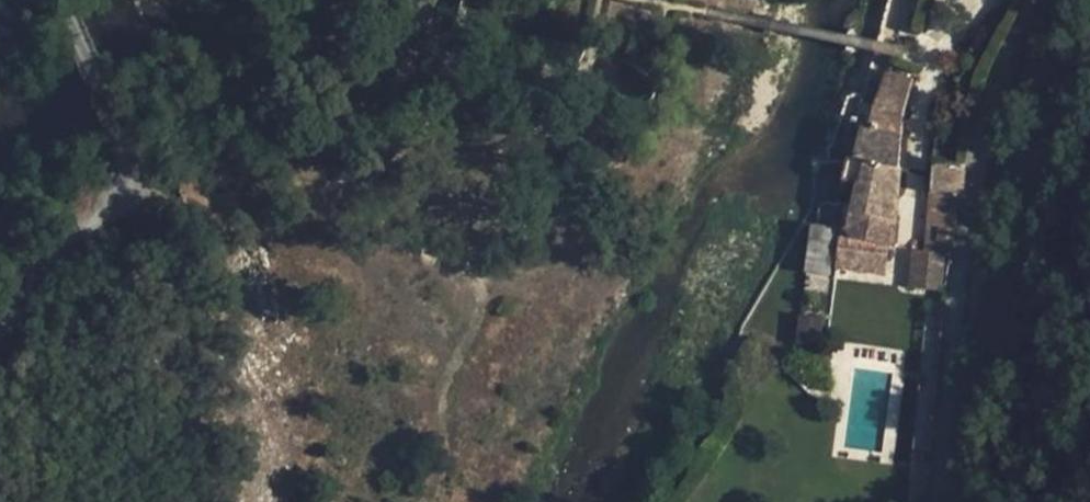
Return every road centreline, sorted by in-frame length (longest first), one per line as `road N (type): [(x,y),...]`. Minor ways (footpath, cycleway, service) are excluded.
road 1 (unclassified): [(931,501),(989,88),(1026,0)]
road 2 (residential): [(58,0),(124,181),(117,207),(87,247),(0,339)]

